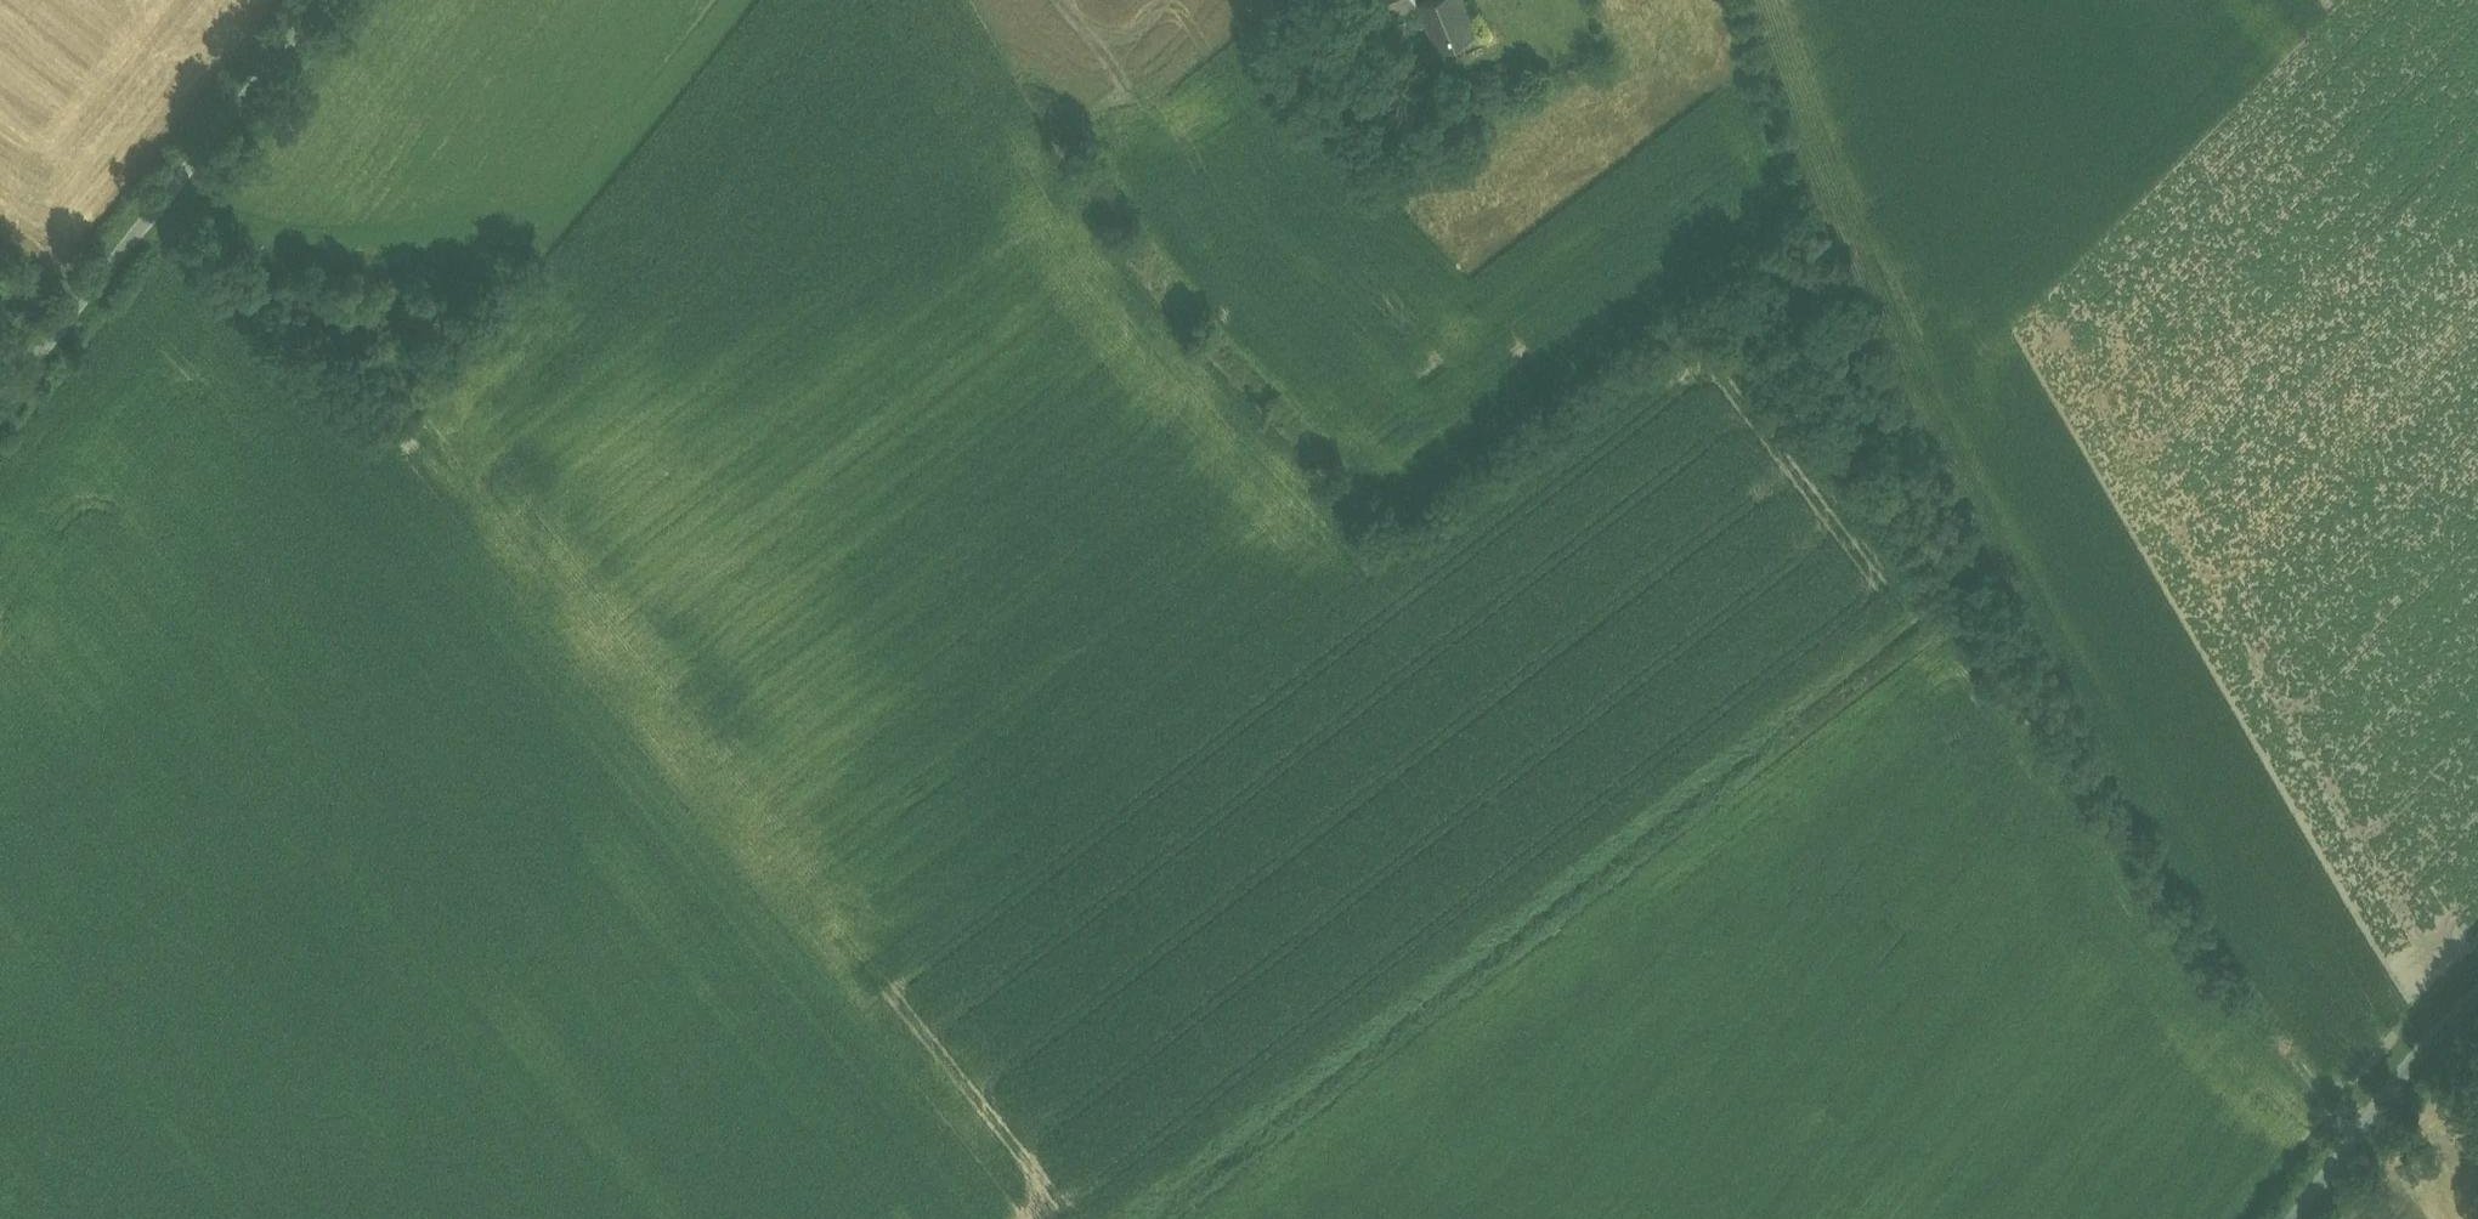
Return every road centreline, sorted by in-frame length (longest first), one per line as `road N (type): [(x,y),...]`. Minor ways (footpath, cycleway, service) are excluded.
road 1 (track): [(1052,1218),(422,439)]
road 2 (unclassified): [(360,0),(223,224),(148,215),(0,426)]
road 3 (unclassified): [(2477,995),(2437,1032),(2294,1218)]

